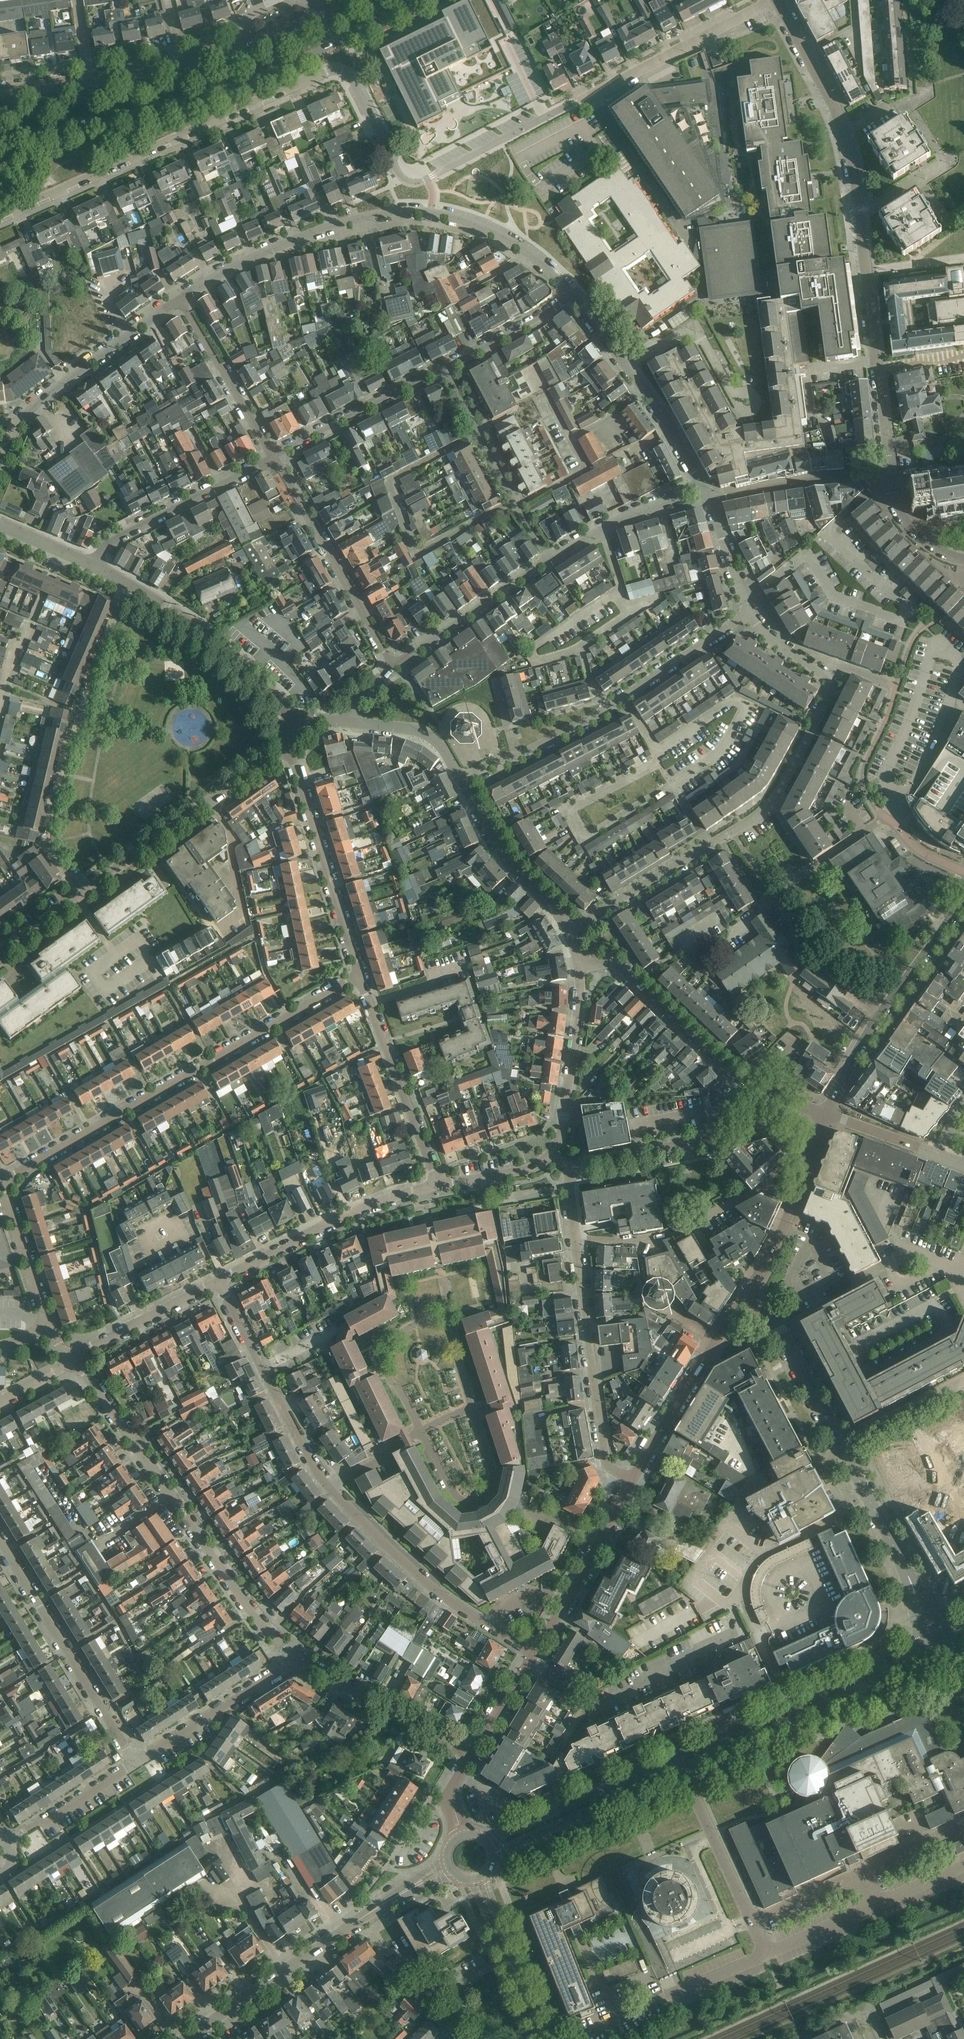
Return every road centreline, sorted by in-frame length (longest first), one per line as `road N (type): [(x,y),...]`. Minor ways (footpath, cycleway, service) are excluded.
road 1 (residential): [(569,934),(755,817),(783,784),(831,682),(769,639),(751,614)]
road 2 (residential): [(2,1181),(358,976)]
road 3 (residential): [(400,174),(431,178),(766,0)]
road 4 (residential): [(297,1660),(253,1615),(73,1361)]
road 5 (residential): [(0,218),(339,69)]
road 6 (secondary): [(0,136),(213,92),(335,45)]
road 7 (residential): [(887,472),(844,133)]
road 8 (residential): [(463,779),(607,709),(751,614)]
road 9 (residential): [(81,890),(47,841),(48,826),(86,689),(129,583)]
road 10 (unclassified): [(436,1184),(531,1169),(553,1153),(579,966)]
road 11 (residential): [(575,1240),(567,1182),(574,1168),(741,1134),(773,1116),(777,1101)]
road 12 (residential): [(668,1996),(765,1956),(689,1782)]
road 13 (tertiary): [(935,1640),(677,1756)]
road 14 (residential): [(886,1006),(801,930),(785,897),(792,879),(884,816)]
road 15 (residential): [(534,1651),(427,1585),(329,1487)]
road 16 (residential): [(81,890),(293,742)]
road 17 (residential): [(689,1782),(907,1684),(907,1666)]
road 18 (residential): [(633,1479),(607,1465),(575,1240)]
road 19 (residential): [(134,1762),(0,1543)]
road 20 (residential): [(179,299),(327,227),(416,210)]
road 21 (tertiary): [(187,2038),(399,1896)]
road 22 (unclassified): [(777,1101),(732,1077),(613,965),(579,966)]
road 23 (residential): [(0,461),(22,411),(179,299)]
road 24 (tertiary): [(683,1769),(907,1666)]
road 25 (secondary): [(322,17),(224,52),(86,83)]
road 26 (residential): [(358,976),(293,742)]
road 27 (residential): [(395,668),(274,458)]
road 28 (unclassified): [(219,1280),(323,1226),(436,1184)]
road 29 (residential): [(704,491),(670,427),(573,295)]
road 30 (residential): [(329,1487),(219,1280)]
road 31 (residential): [(575,1240),(661,1240),(763,1190),(792,1201)]
road 32 (residential): [(436,1184),(358,976)]
road 33 (unclassified): [(303,716),(216,641),(129,583)]
road 34 (residential): [(549,559),(445,367)]
road 35 (residential): [(94,566),(111,542),(274,458)]
road 36 (residential): [(935,1640),(841,1450)]
road 37 (unclassified): [(633,1479),(743,1300)]
road 38 (tertiary): [(496,1859),(683,1769)]
road 39 (tertiary): [(677,1756),(487,1839)]
road 40 (residential): [(472,1408),(494,1476),(489,1498),(479,1504),(457,1500),(421,1431)]
road 41 (unclassified): [(534,1651),(633,1479)]
road 42 (residential): [(471,1755),(297,1660)]
road 43 (residential): [(274,458),(445,367)]
road 44 (residential): [(134,1762),(297,1660)]
road 45 (unclassified): [(569,934),(507,862),(463,779)]
road 46 (residential): [(395,668),(549,559)]
road 47 (residential): [(274,458),(179,299)]
road 48 (residential): [(841,1450),(780,1329),(743,1300)]
road 49 (residential): [(573,295),(518,246),(416,210)]
road 50 (residential): [(709,501),(887,472)]
road 51 (residential): [(421,1431),(375,1347),(449,1313)]
road 52 (residential): [(549,559),(637,512),(704,491)]
road 53 (residential): [(6,1843),(134,1762)]
road 54 (residential): [(48,1323),(2,1181)]
road 55 (residential): [(844,133),(777,0)]
road 56 (residential): [(445,367),(573,295)]
road 57 (residential): [(963,1290),(937,1259),(911,1252),(840,1287)]
road 58 (residential): [(963,1384),(841,1450)]
road 59 (unclassified): [(463,779),(436,740),(418,730),(350,721)]
road 60 (unclassified): [(73,1361),(191,1295)]
road 61 (residential): [(886,1006),(963,896)]
road 62 (residential): [(826,1116),(886,1006)]
road 63 (unclassified): [(471,1755),(534,1651)]
road 64 (residential): [(963,558),(931,545),(908,523),(887,472)]
road 65 (residential): [(400,174),(339,69)]
road 66 (residential): [(751,614),(709,501)]

